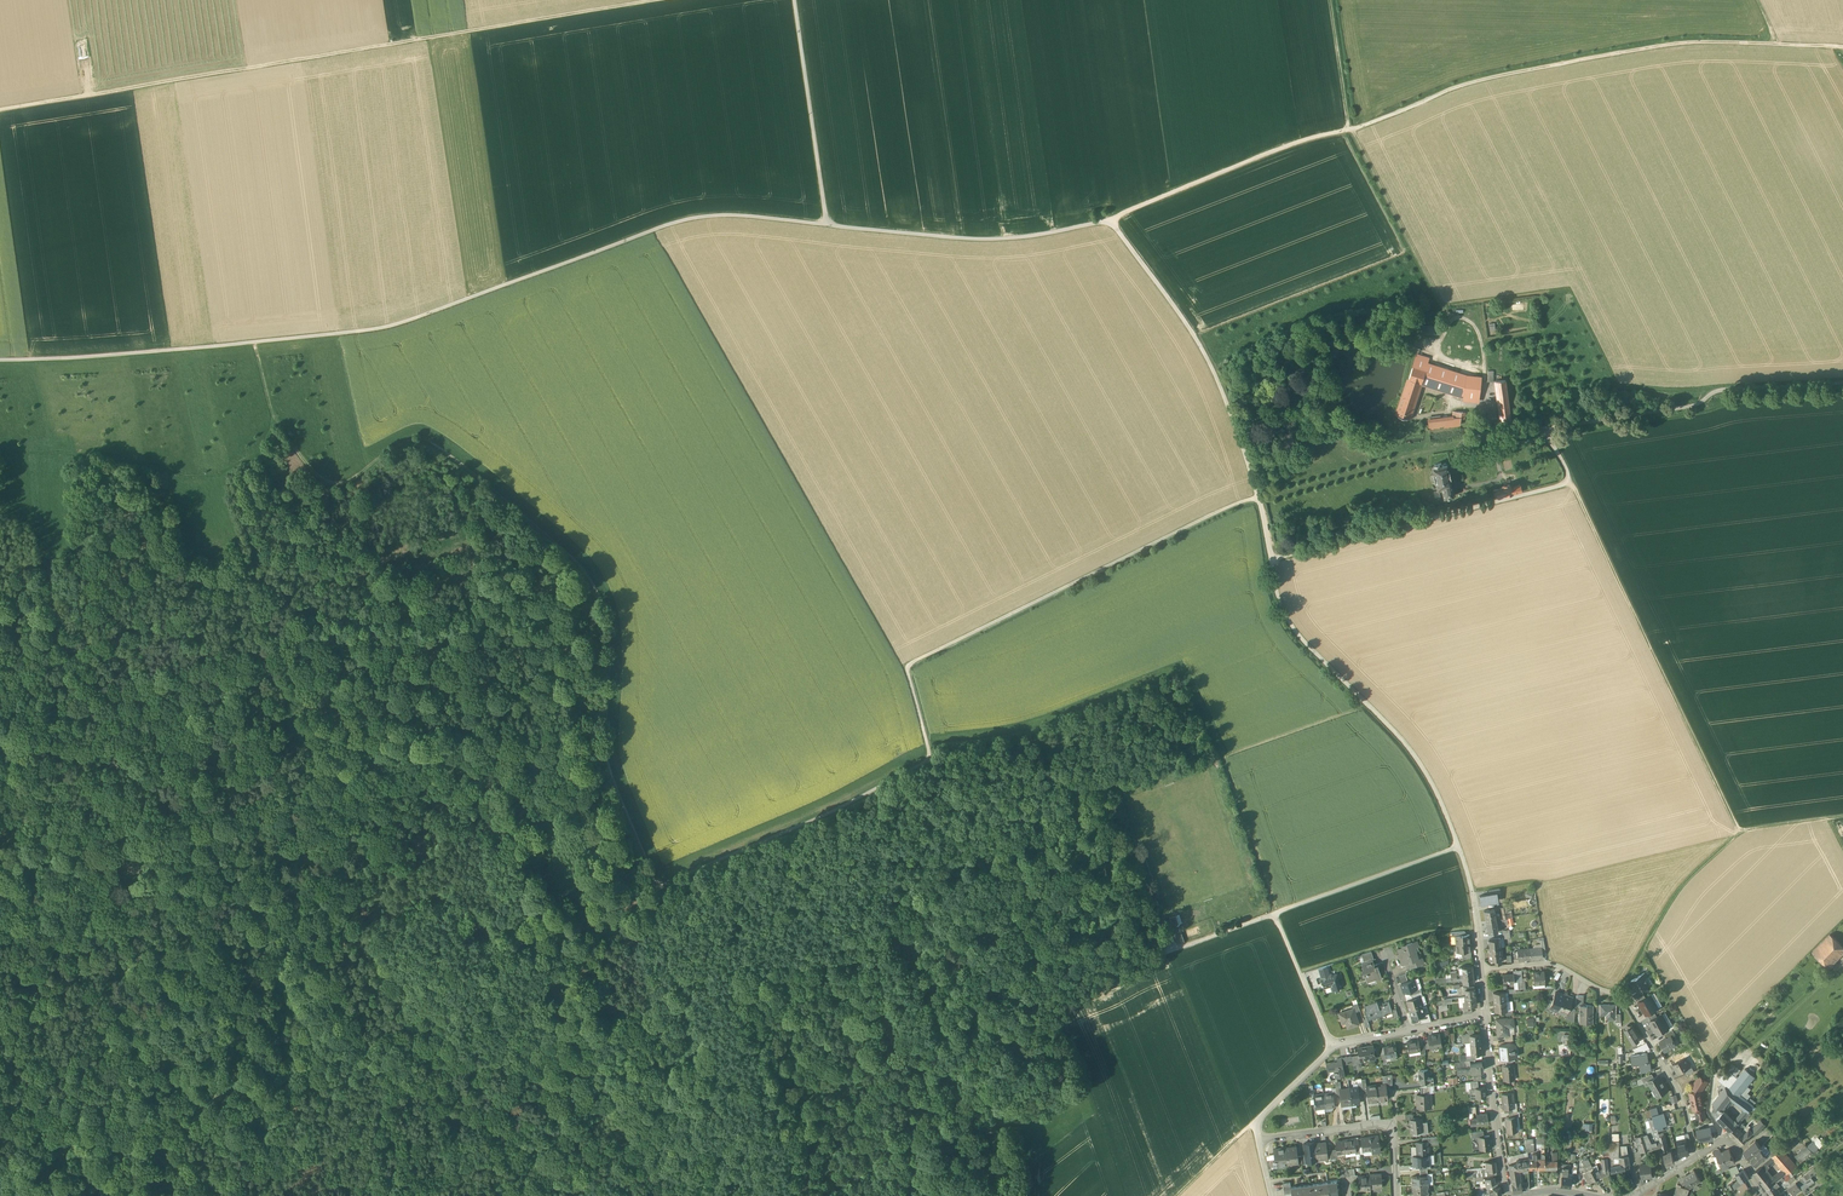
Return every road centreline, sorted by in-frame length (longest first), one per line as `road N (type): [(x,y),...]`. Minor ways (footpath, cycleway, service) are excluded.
road 1 (unclassified): [(0,360),(378,329),(692,219),(780,216),(1002,239),(1110,219),(1211,367),(1247,461),(1271,561)]
road 2 (track): [(651,892),(930,764),(908,673),(916,662),(1258,498)]
road 3 (track): [(424,1195),(595,1056),(682,1030),(784,972),(838,973),(914,998),(958,991),(1027,1003),(1126,970)]
road 4 (track): [(1110,219),(1301,141),(1497,75),(1737,39),(1842,47)]
road 5 (track): [(0,1165),(46,1147),(104,1151),(257,1046),(383,1048),(388,1033),(462,966),(600,923),(651,892)]
road 6 (track): [(607,744),(609,631),(584,563),(441,445),(418,439),(395,445),(336,488),(273,422),(254,342)]
road 7 (track): [(0,109),(655,0)]
road 8 (unclassified): [(1271,561),(1564,484),(1551,431),(1689,407),(1720,390),(1842,382)]
road 9 (track): [(1568,477),(1738,829),(1842,816)]
road 10 (unclassified): [(1271,561),(1291,624),(1418,761),(1458,847)]
road 11 (residential): [(1480,969),(1549,965),(1622,998),(1684,1099),(1697,1155)]
road 12 (track): [(1259,500),(1480,440),(1551,431)]
road 13 (track): [(1480,440),(1483,347),(1478,328),(1453,317),(1438,350),(1467,367)]
road 14 (track): [(1740,831),(1680,888),(1617,996)]
road 15 (residential): [(1259,1138),(1390,1125),(1397,1195)]
road 16 (unclassified): [(1275,913),(1458,847)]
road 17 (residential): [(1484,1017),(1509,1195)]
road 18 (track): [(1223,757),(1367,705)]
road 19 (track): [(383,1048),(403,1195)]
road 20 (track): [(1331,0),(1350,128)]
road 21 (residential): [(1259,1138),(1261,1117),(1332,1047)]

